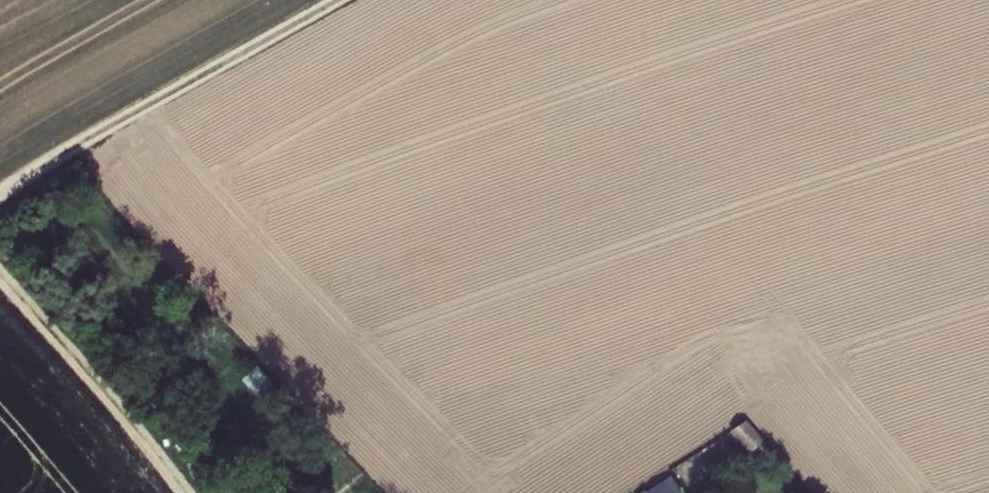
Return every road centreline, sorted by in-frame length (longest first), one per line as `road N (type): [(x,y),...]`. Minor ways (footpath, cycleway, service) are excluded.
road 1 (track): [(0,194),(333,0)]

